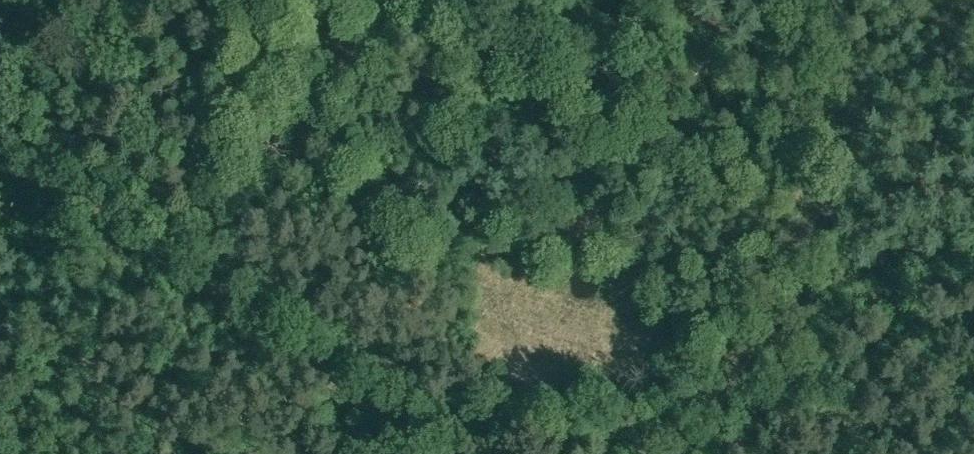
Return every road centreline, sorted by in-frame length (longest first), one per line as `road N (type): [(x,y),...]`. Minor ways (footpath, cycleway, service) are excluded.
road 1 (track): [(784,0),(796,240),(711,355),(516,453),(402,436),(0,142)]

